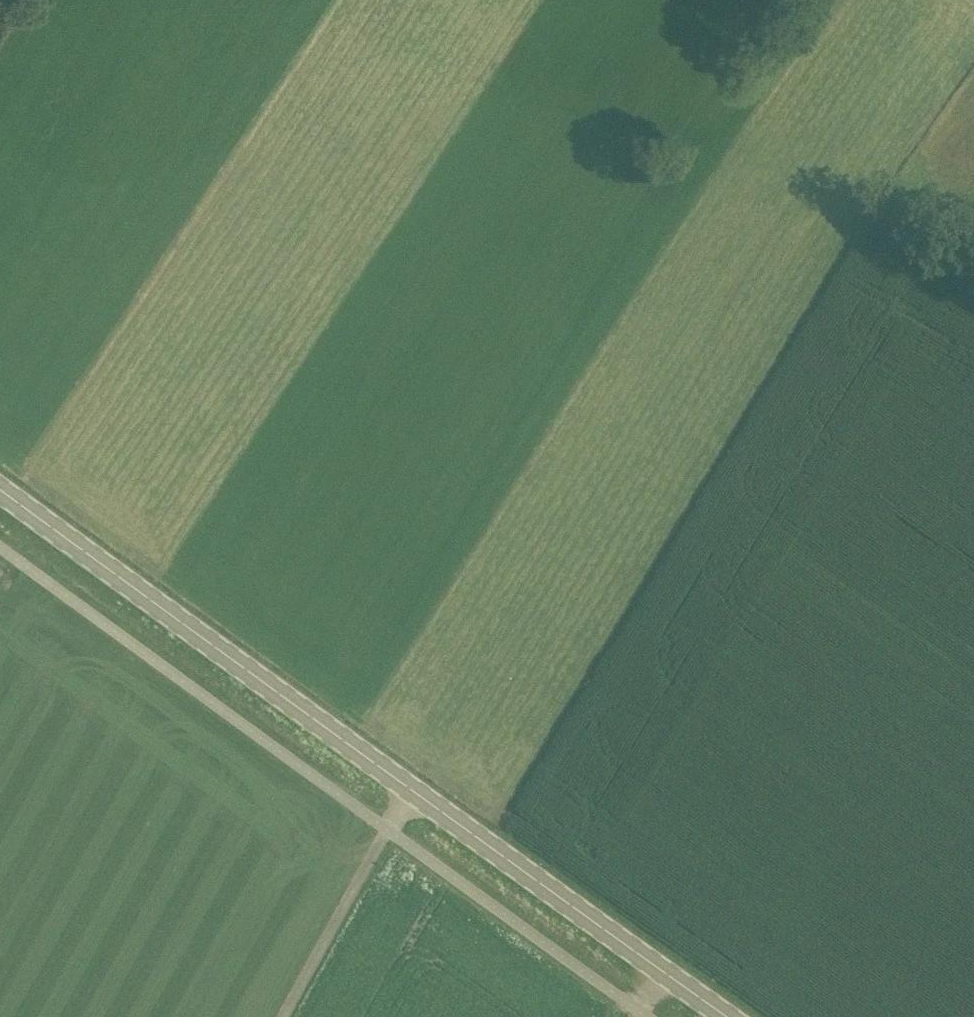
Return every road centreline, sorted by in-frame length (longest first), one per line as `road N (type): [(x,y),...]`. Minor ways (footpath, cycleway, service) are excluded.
road 1 (secondary): [(412,790),(0,489)]
road 2 (secondary): [(729,1016),(412,790)]
road 3 (unclassified): [(284,1016),(412,790)]

